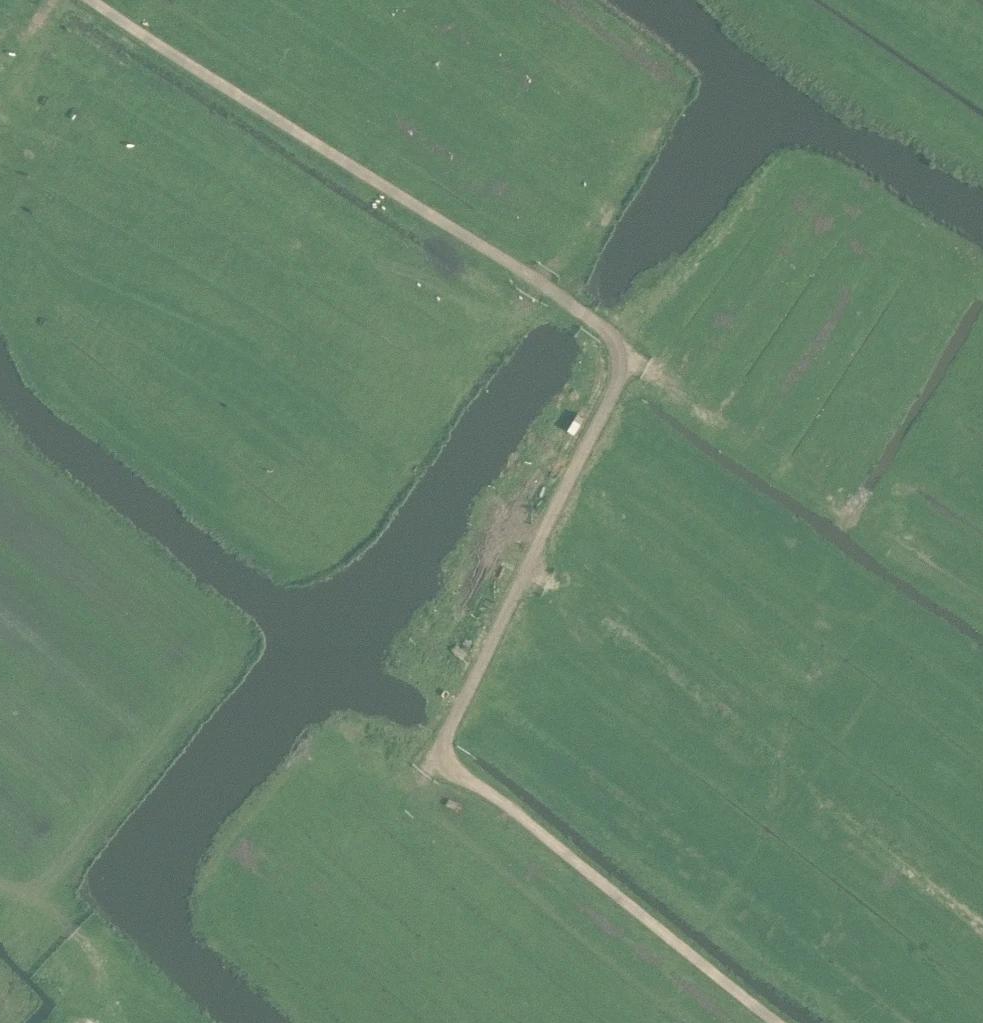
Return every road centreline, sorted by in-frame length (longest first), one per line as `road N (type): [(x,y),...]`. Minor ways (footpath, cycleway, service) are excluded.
road 1 (track): [(551,290),(612,336),(627,365),(436,751),(773,1022)]
road 2 (track): [(551,290),(86,0)]

